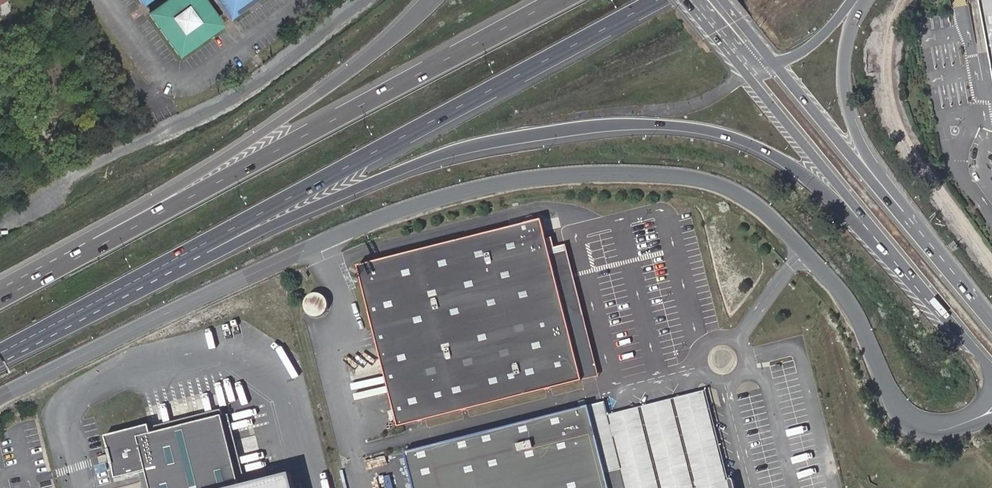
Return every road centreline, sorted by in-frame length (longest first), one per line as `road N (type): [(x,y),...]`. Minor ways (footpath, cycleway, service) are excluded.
road 1 (unclassified): [(0,399),(159,318),(416,206),(525,179),(669,174),(717,182),(763,207),(848,301),(906,418),(932,429),(981,416)]
road 2 (motorway): [(0,363),(236,243),(440,154),(619,124),(707,130),(798,172),(977,347)]
road 3 (motorway): [(0,357),(665,0)]
road 4 (motorway): [(560,0),(0,299)]
road 5 (motorway): [(420,12),(319,94),(180,185),(0,284)]
road 6 (secondary): [(684,0),(977,347)]
road 7 (residential): [(364,0),(225,101),(0,223)]
road 8 (motorway): [(991,315),(858,131),(847,52),(865,0)]
road 9 (secondary): [(991,327),(774,62)]

